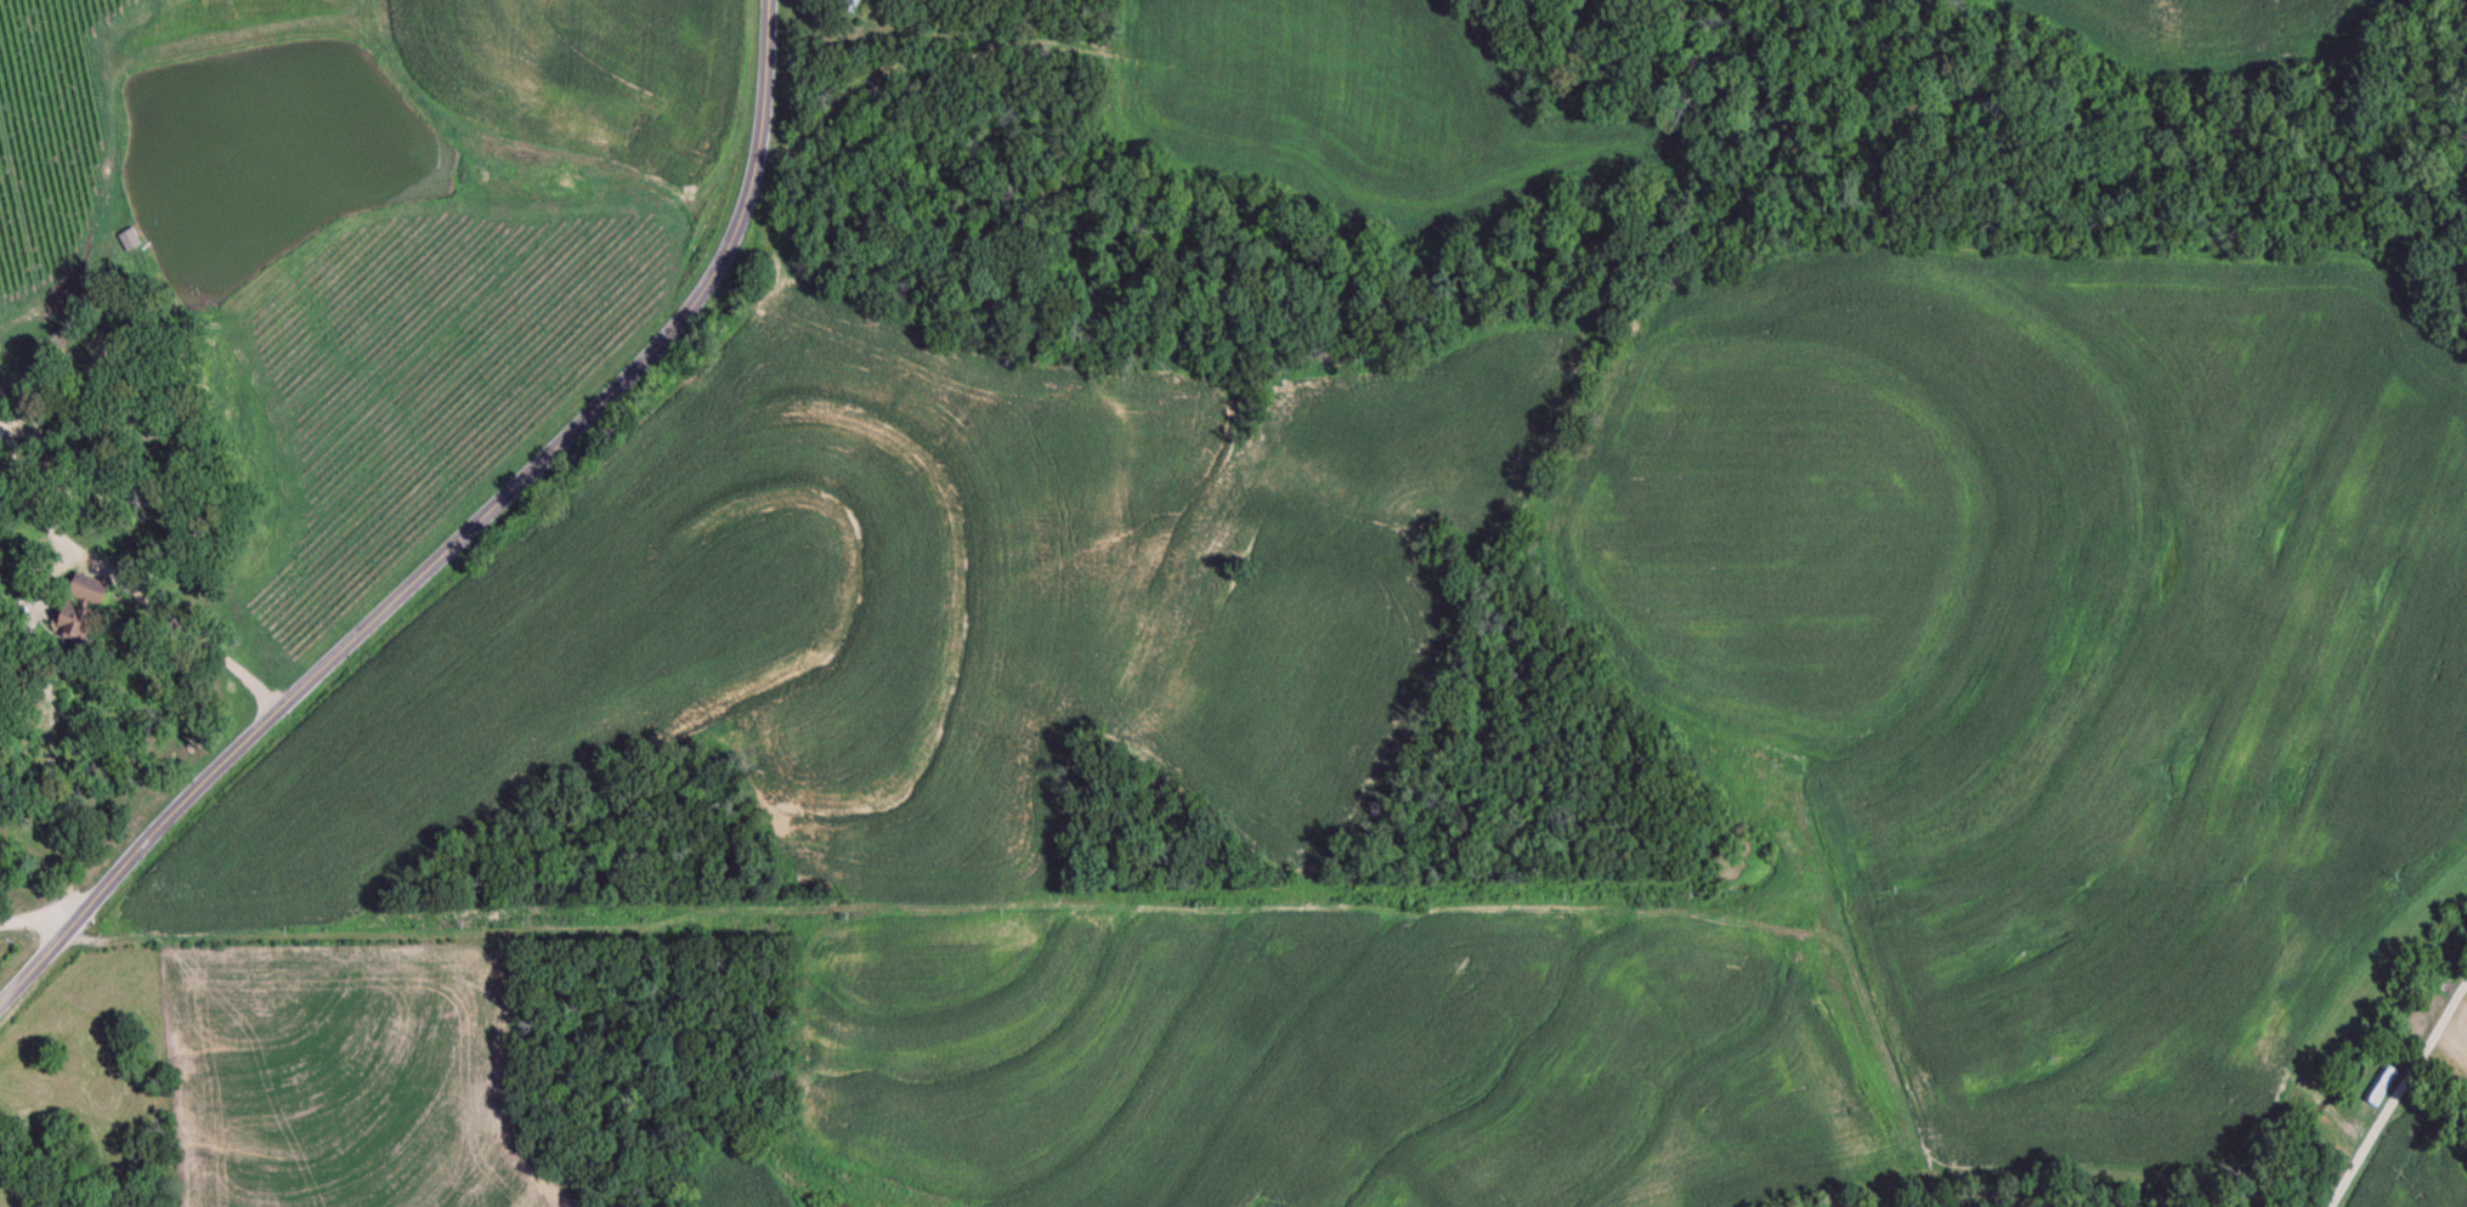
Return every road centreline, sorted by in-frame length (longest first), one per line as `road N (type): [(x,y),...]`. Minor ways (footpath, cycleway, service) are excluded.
road 1 (residential): [(0,1053),(75,946),(479,574),(763,216),(779,0)]

